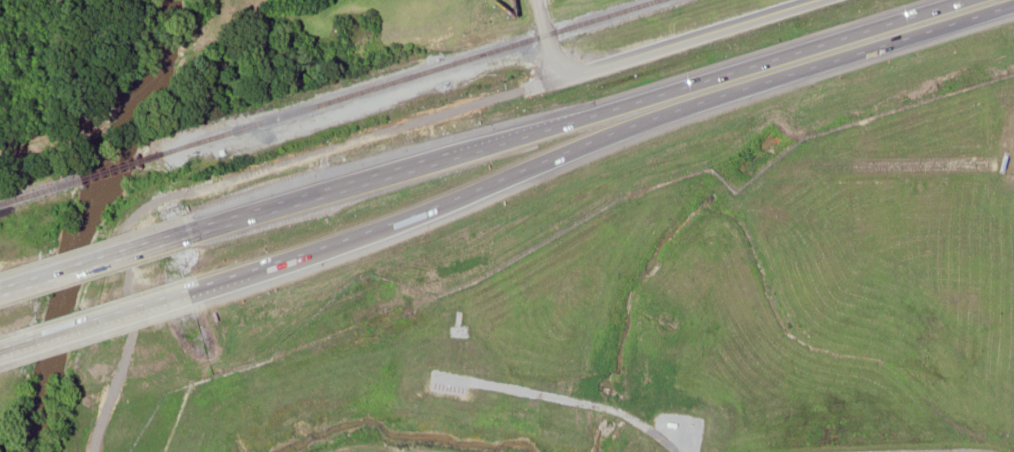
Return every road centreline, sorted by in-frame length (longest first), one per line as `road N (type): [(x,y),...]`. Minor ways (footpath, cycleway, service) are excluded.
road 1 (motorway): [(963,0),(474,152)]
road 2 (motorway): [(333,244),(732,92)]
road 3 (motorway): [(732,92),(1013,4)]
road 4 (motorway): [(474,152),(200,229)]
road 5 (residential): [(821,0),(563,75)]
road 6 (motorway): [(200,229),(0,292)]
road 7 (motorway): [(0,351),(191,293)]
road 8 (motorway): [(191,293),(333,244)]

